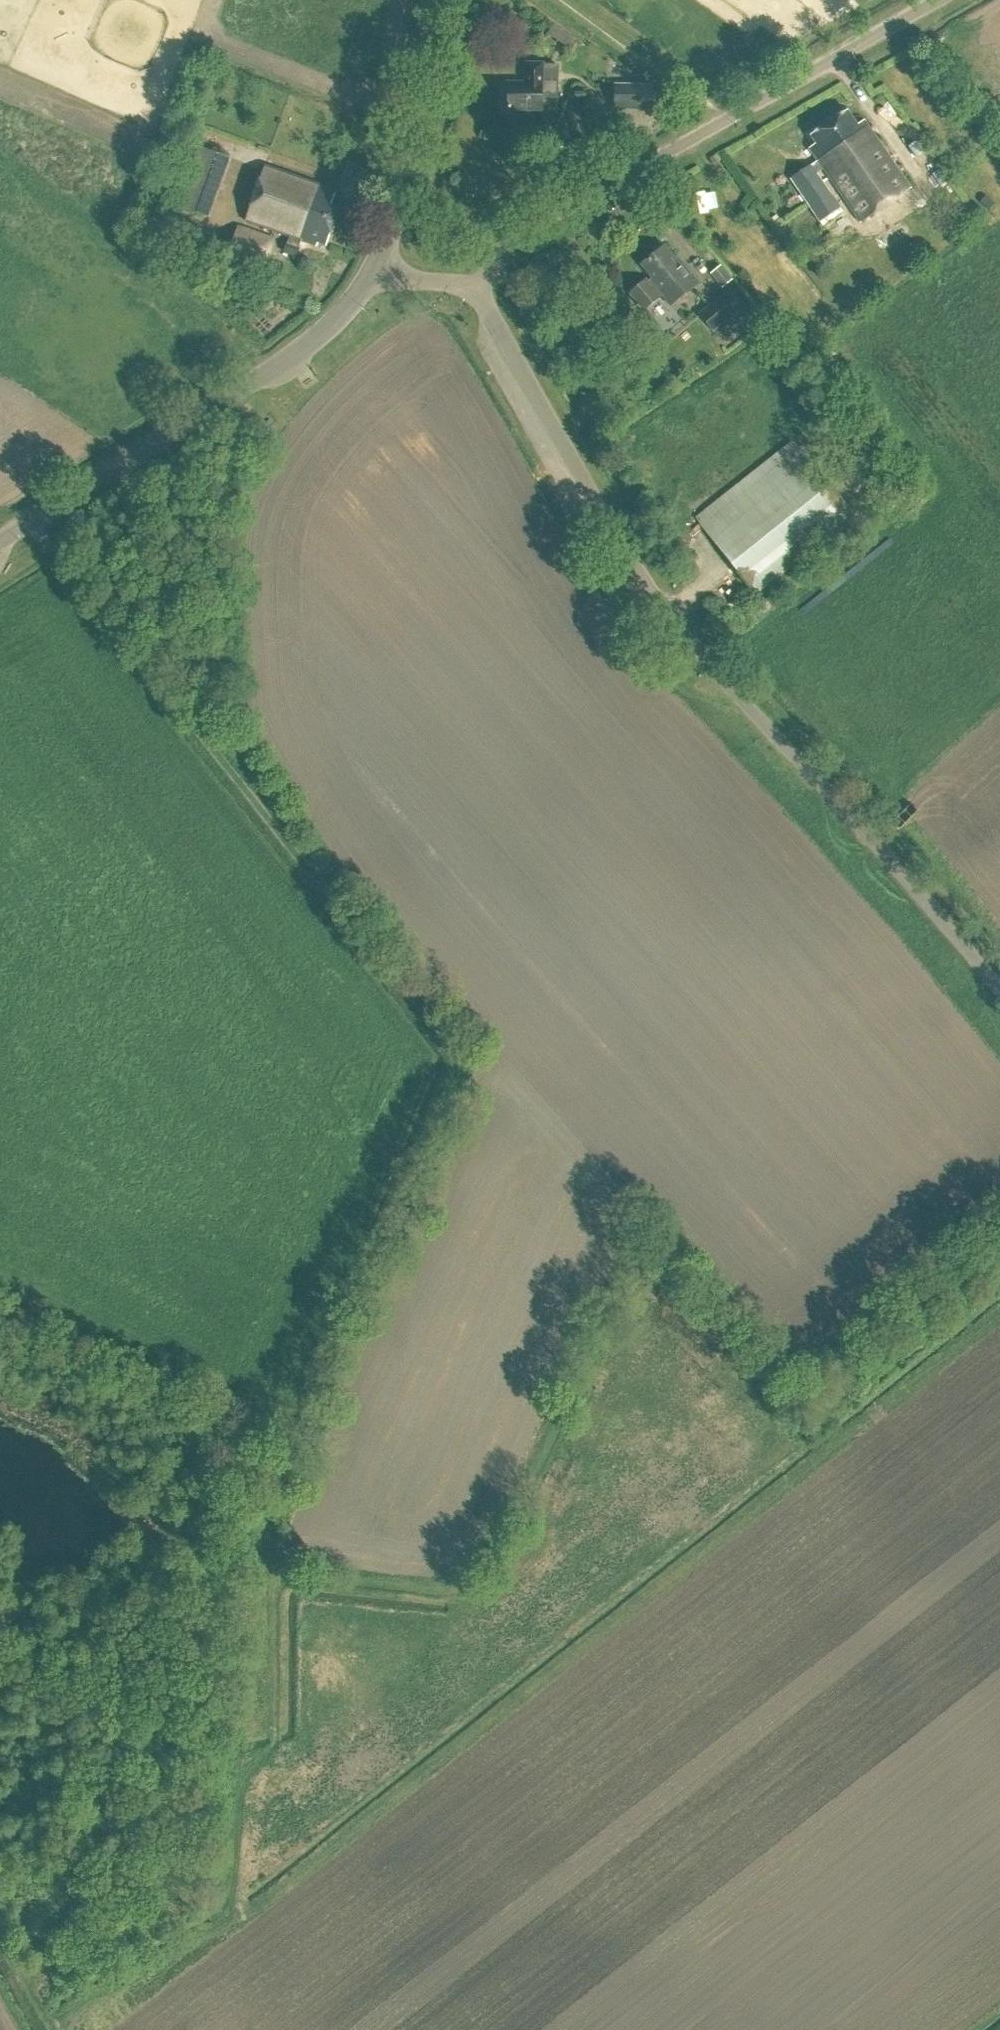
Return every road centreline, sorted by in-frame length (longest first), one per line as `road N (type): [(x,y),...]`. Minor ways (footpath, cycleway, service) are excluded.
road 1 (unclassified): [(999,994),(630,564),(471,280)]
road 2 (unclassified): [(471,280),(511,239),(937,0)]
road 3 (tertiary): [(0,537),(277,366),(372,276)]
road 4 (tertiary): [(372,276),(390,241),(438,0)]

